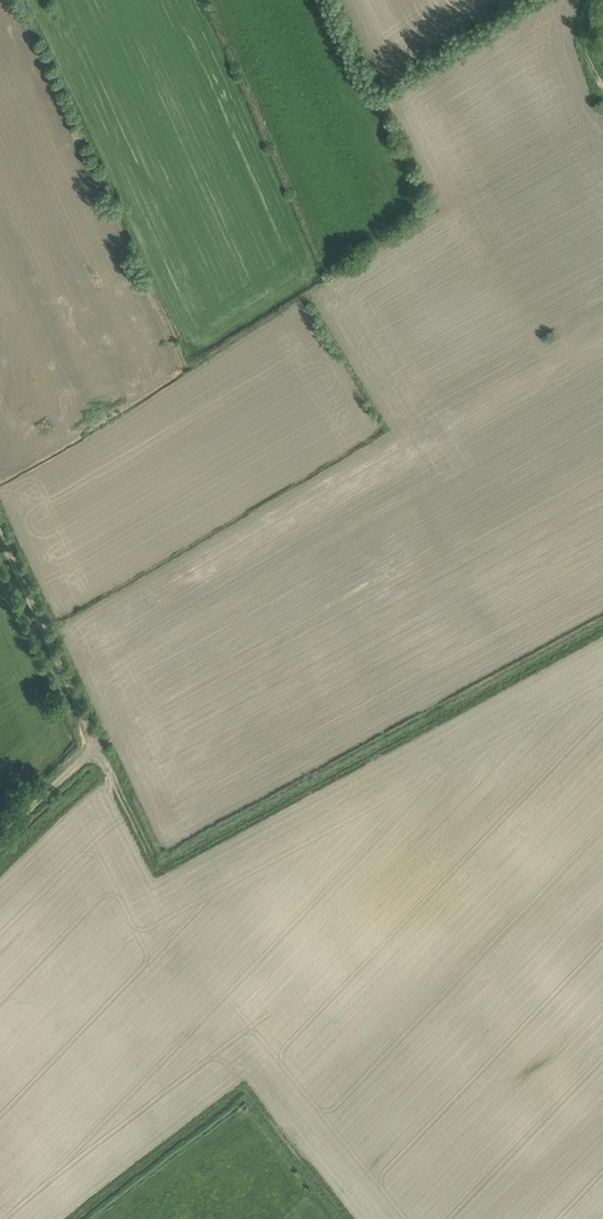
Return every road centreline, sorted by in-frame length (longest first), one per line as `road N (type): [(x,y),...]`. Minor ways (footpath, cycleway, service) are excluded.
road 1 (track): [(0,555),(87,746),(0,831)]
road 2 (track): [(388,99),(537,0)]

